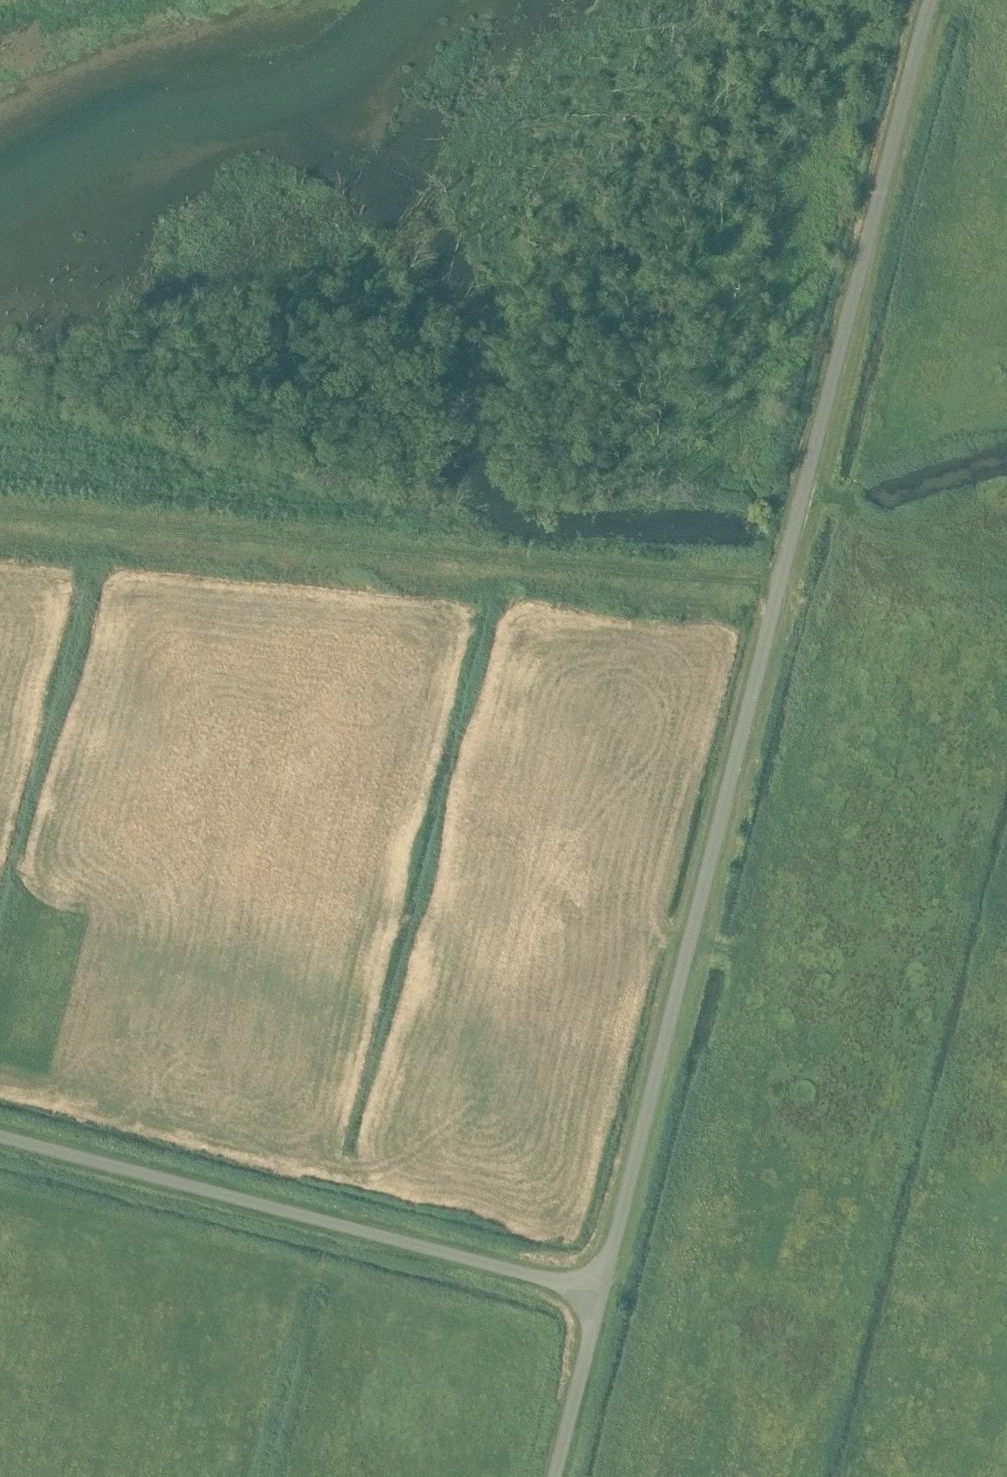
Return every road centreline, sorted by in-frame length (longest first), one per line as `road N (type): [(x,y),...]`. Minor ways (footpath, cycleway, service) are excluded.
road 1 (unclassified): [(599,1294),(935,0)]
road 2 (unclassified): [(599,1294),(0,1138)]
road 3 (unclassified): [(553,1476),(599,1294)]

